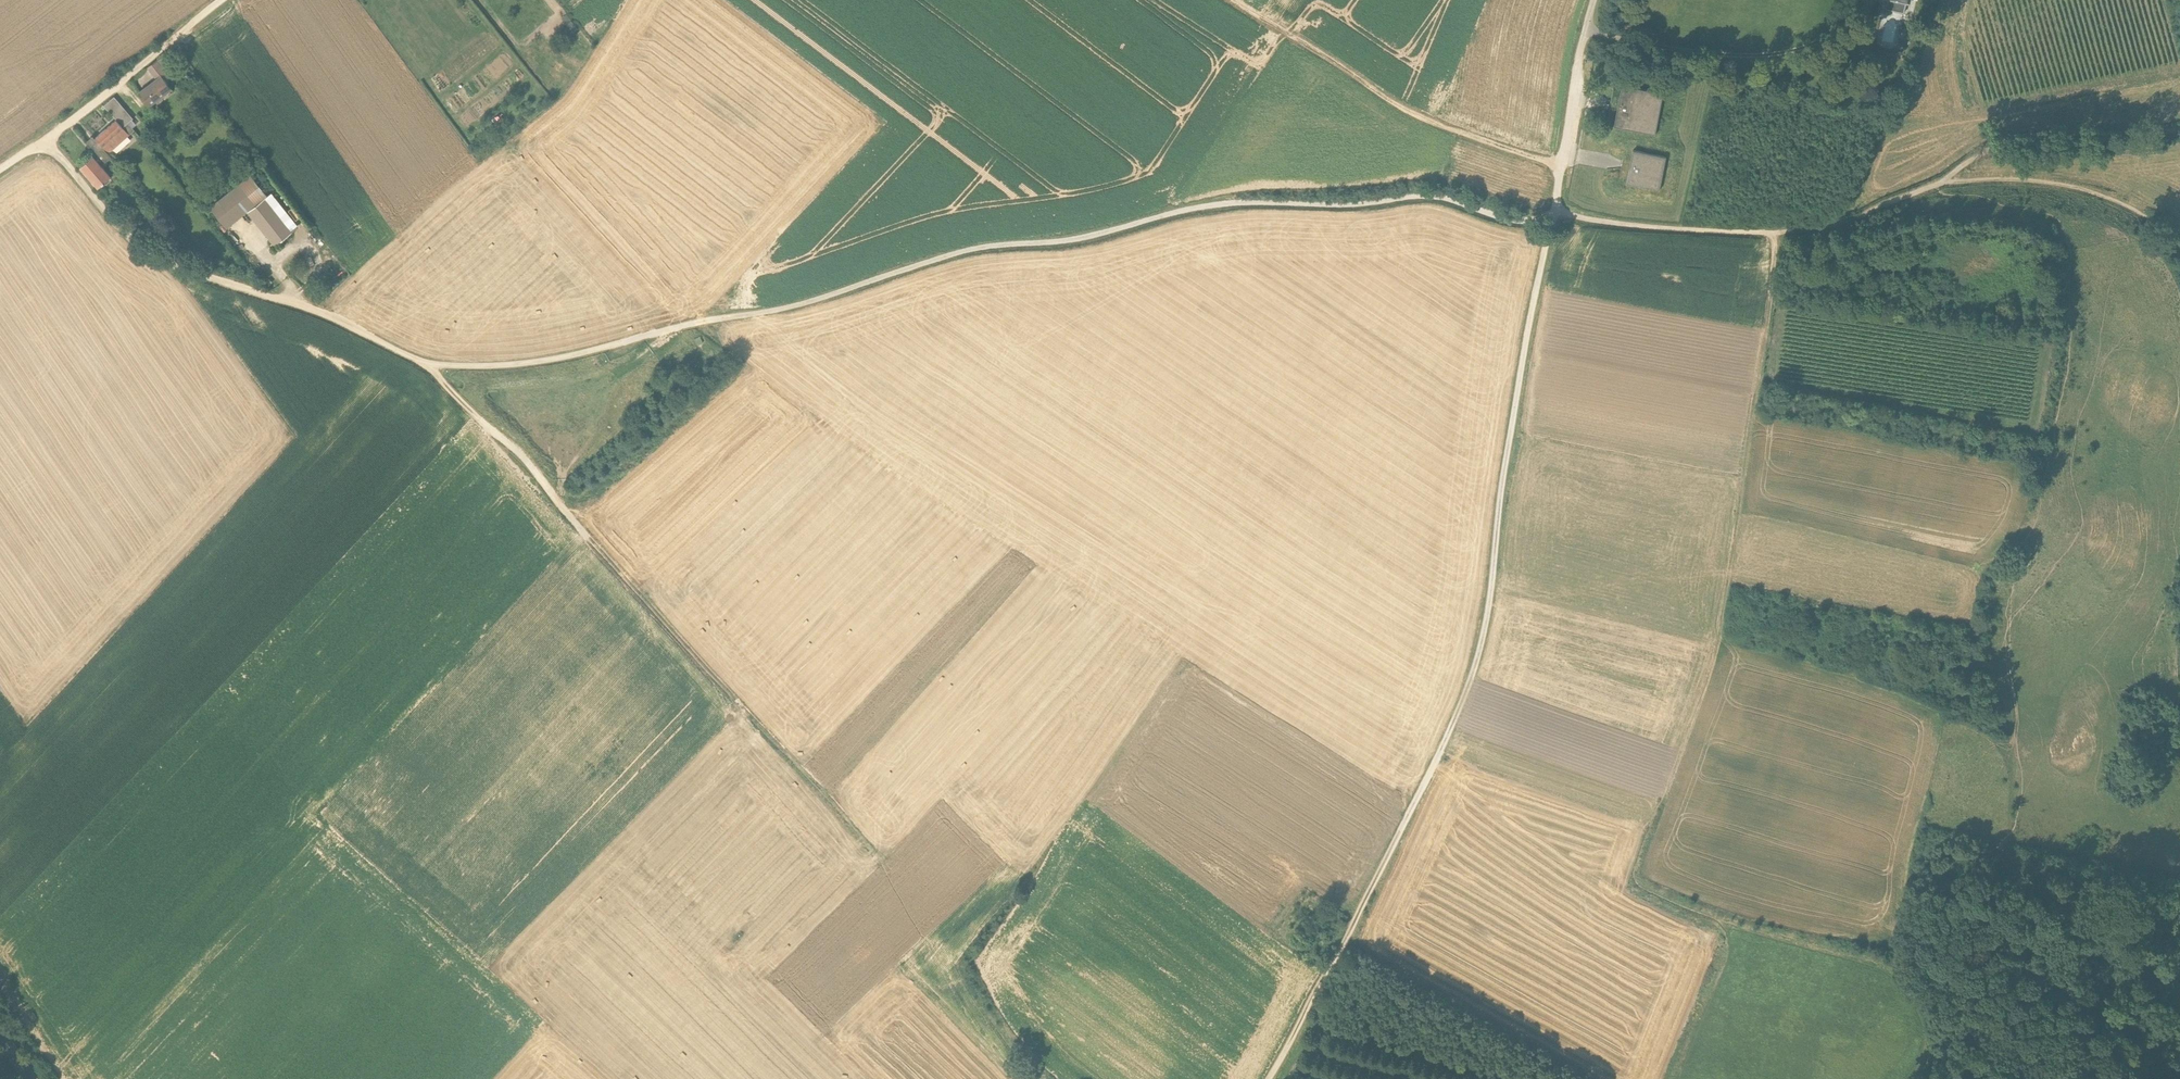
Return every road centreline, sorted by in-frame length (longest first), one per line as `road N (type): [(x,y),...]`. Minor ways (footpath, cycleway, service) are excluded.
road 1 (track): [(431,367),(557,360),(811,302),(964,251),(1065,242),(1220,204),(1429,197),(1506,220),(1554,215)]
road 2 (track): [(1268,1078),(1411,808),(1479,650),(1554,215)]
road 3 (track): [(1554,215),(1585,32),(1697,52),(1779,55),(1838,32),(1857,16),(1861,0)]
road 4 (track): [(45,138),(141,249),(310,309),(431,367)]
road 5 (track): [(1235,0),(1405,110),(1561,169)]
road 6 (track): [(431,367),(523,458),(637,594)]
road 7 (track): [(1935,186),(2010,180),(2068,186),(2141,214),(2179,251)]
road 8 (track): [(1935,186),(2016,137),(2130,138),(2179,130)]
road 9 (track): [(45,138),(225,0)]
road 10 (track): [(1777,234),(1554,215)]
road 11 (track): [(1286,1078),(1308,1052),(1336,1048),(1453,1078)]
road 12 (track): [(1752,401),(1777,234)]
road 13 (track): [(1935,186),(1850,222),(1777,234)]

